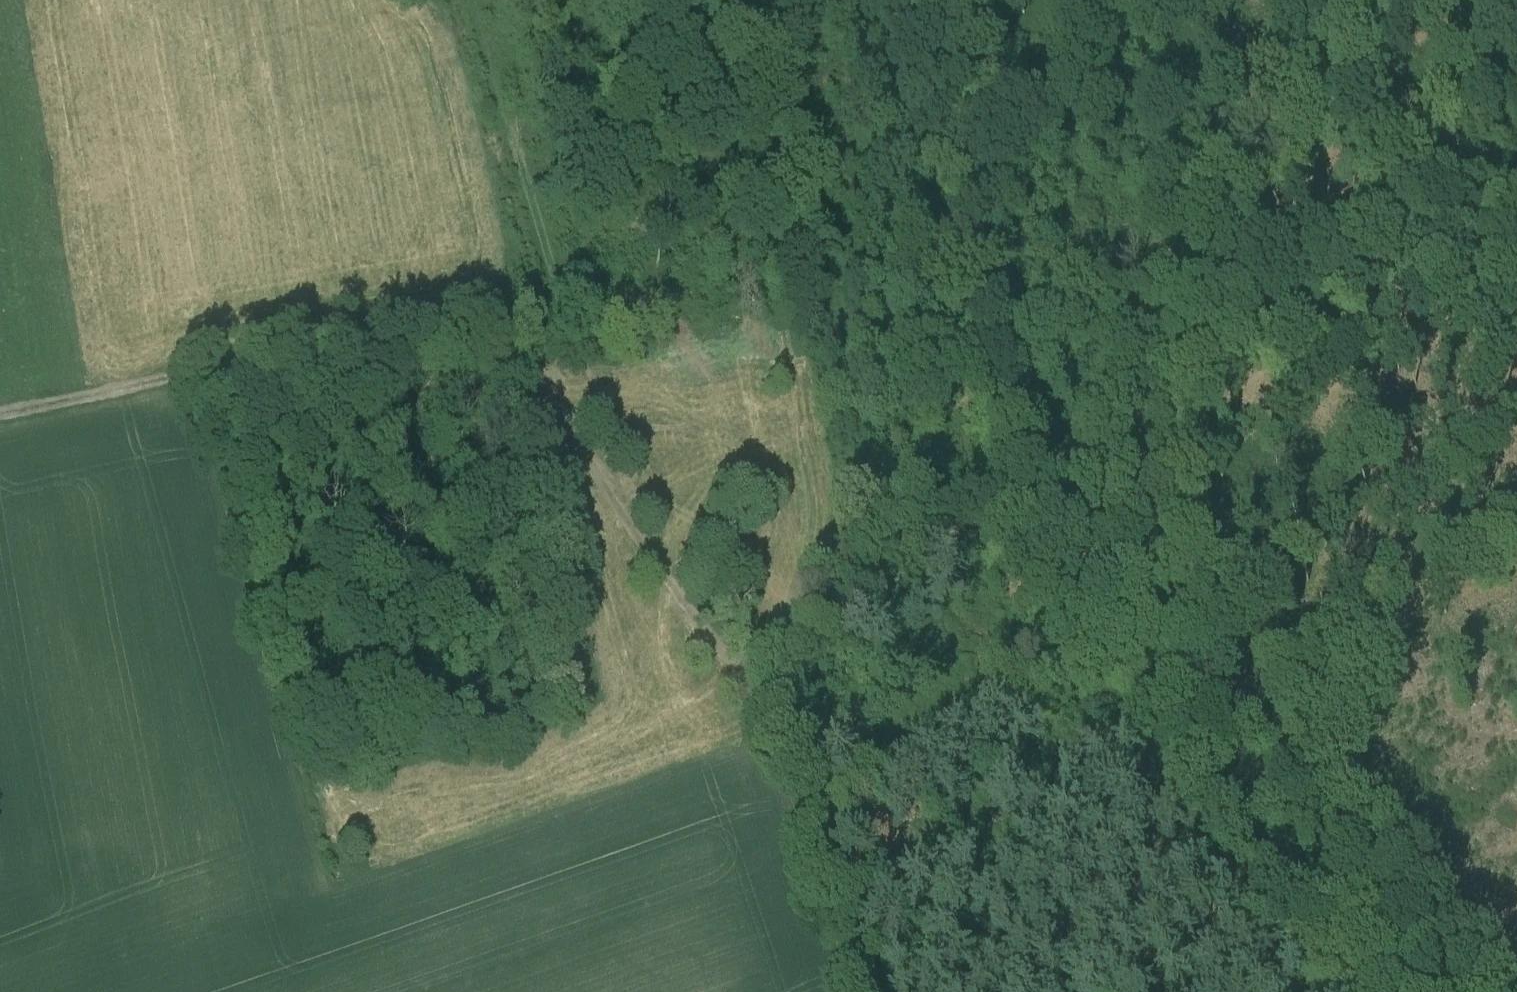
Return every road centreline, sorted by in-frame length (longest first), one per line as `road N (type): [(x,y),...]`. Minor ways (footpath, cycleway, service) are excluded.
road 1 (track): [(509,329),(0,418)]

